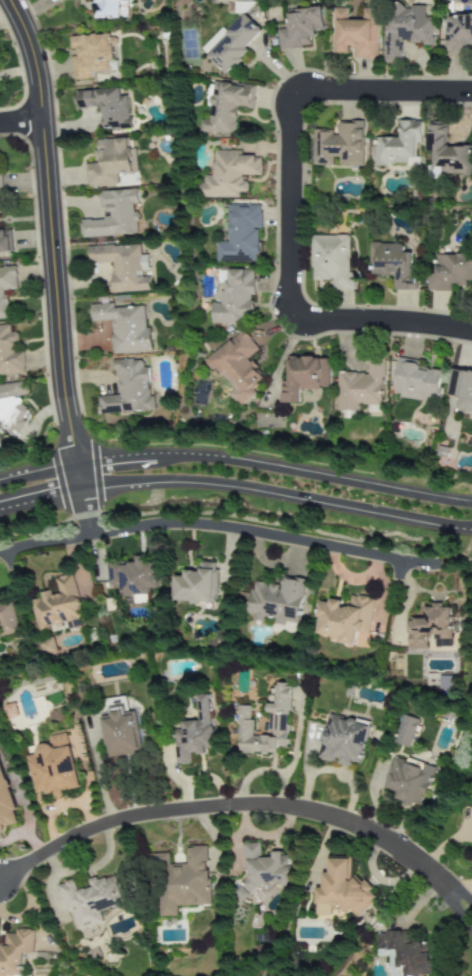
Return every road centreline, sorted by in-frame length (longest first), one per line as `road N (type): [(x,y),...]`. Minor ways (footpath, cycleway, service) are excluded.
road 1 (residential): [(471,921),(417,864),(369,833),(276,807),(131,815),(87,828),(0,877)]
road 2 (residential): [(84,494),(66,396),(42,94),(11,0)]
road 3 (tertiary): [(471,504),(198,457),(98,460),(0,483)]
road 4 (tertiary): [(0,513),(102,491),(199,486),(471,532)]
road 5 (residential): [(294,101),(284,298),(291,311)]
road 6 (residential): [(291,311),(321,322),(471,332)]
road 7 (residential): [(471,90),(313,89),(294,101)]

